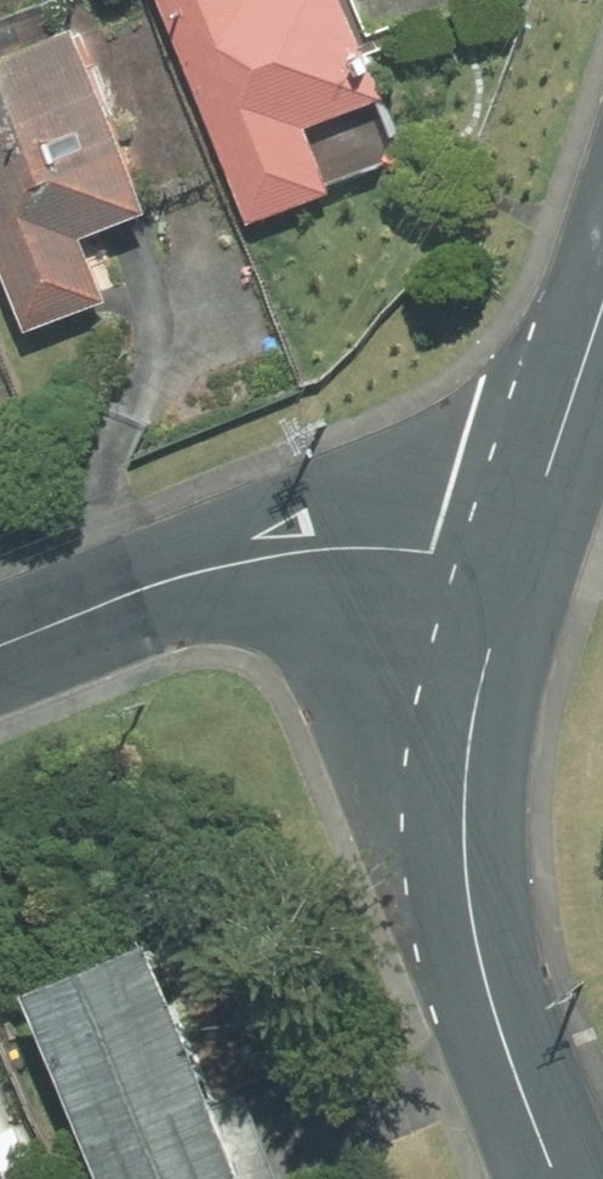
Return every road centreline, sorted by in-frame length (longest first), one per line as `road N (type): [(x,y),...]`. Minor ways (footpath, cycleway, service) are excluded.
road 1 (residential): [(557,1178),(501,1038),(466,836),(469,751),(515,563)]
road 2 (residential): [(0,649),(219,564),(293,551),(362,547),(515,563)]
road 3 (residential): [(515,563),(602,284)]

